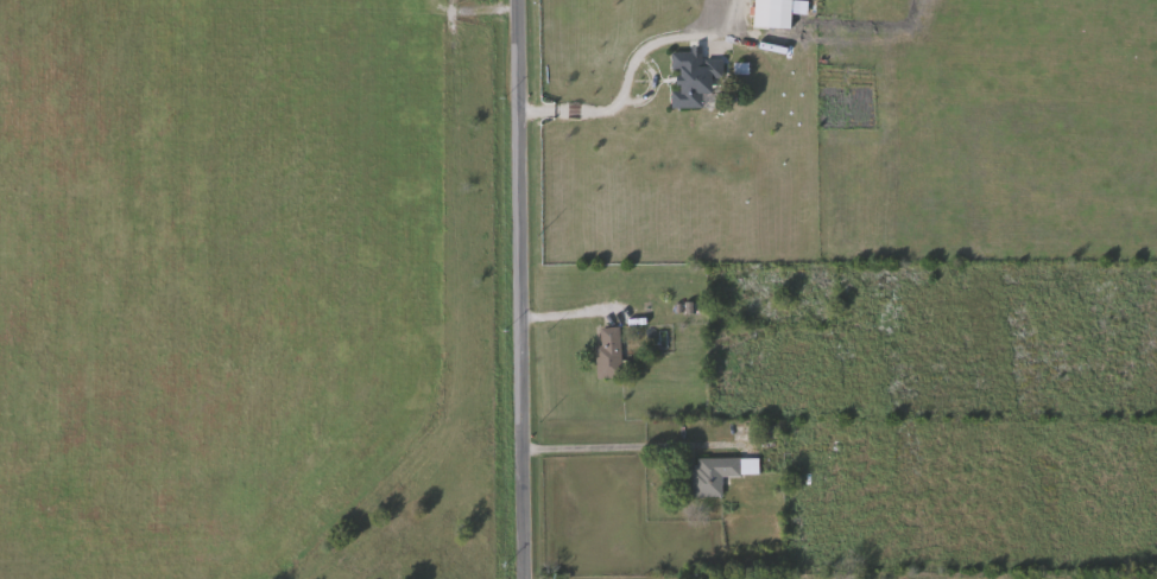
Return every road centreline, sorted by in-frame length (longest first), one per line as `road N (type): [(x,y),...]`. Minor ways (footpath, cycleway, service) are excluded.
road 1 (tertiary): [(519,0),(527,578)]
road 2 (residential): [(524,450),(755,446)]

